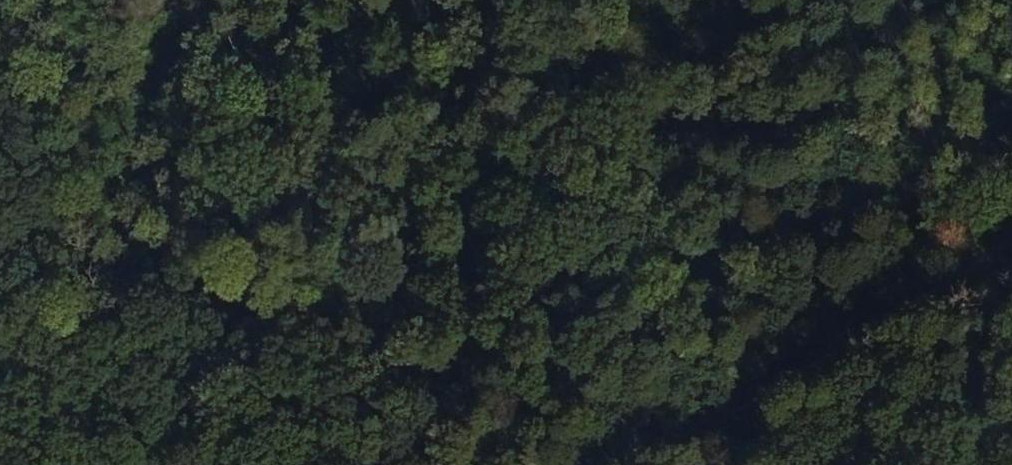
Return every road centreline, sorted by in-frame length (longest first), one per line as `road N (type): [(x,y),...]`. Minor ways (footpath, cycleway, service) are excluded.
road 1 (unclassified): [(1011,227),(633,464)]

